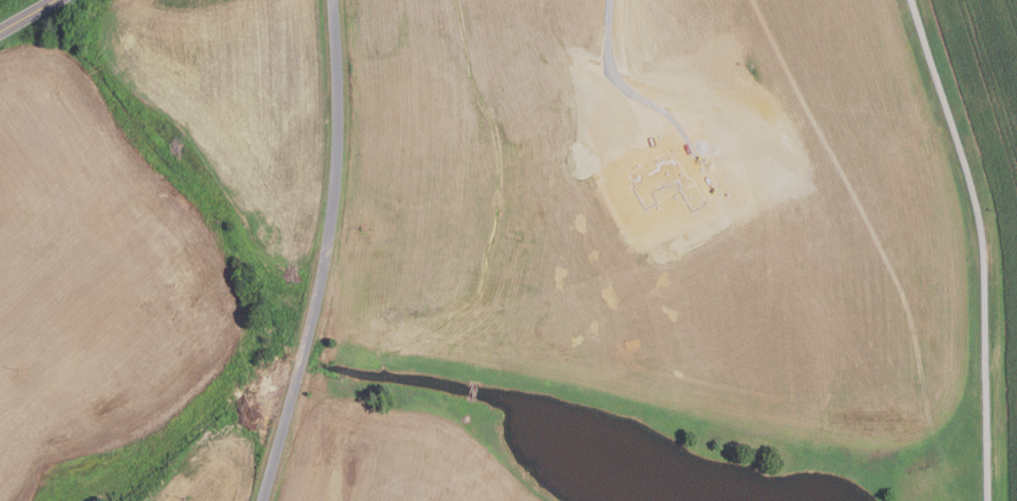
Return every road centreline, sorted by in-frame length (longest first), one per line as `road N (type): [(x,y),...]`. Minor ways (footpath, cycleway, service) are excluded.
road 1 (residential): [(264,500),(326,262),(339,161),(336,0)]

